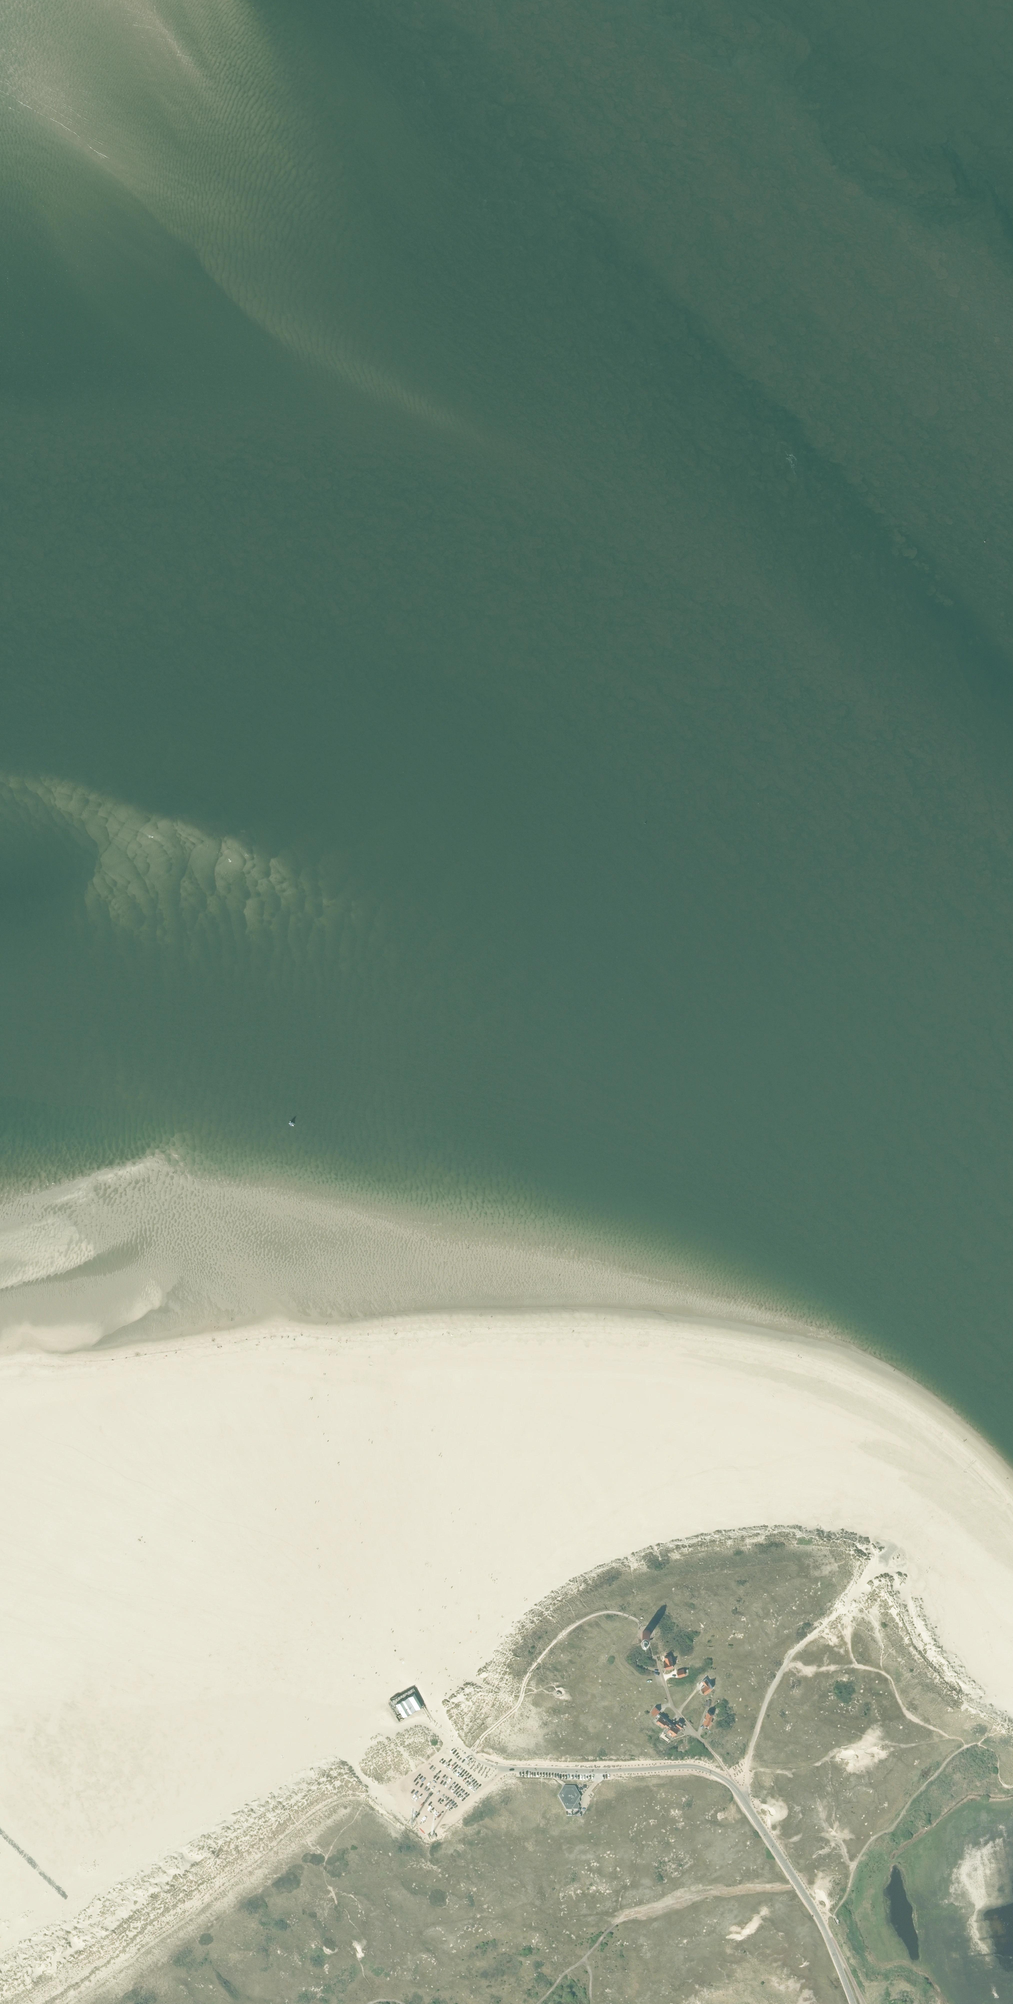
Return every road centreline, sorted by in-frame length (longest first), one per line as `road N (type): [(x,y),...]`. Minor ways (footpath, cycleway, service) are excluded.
road 1 (track): [(746,1804),(753,1745),(778,1677),(895,1542)]
road 2 (unclassified): [(735,1789),(689,1766),(500,1768),(456,1739)]
road 3 (unclassified): [(826,1931),(735,1789)]
road 4 (unclassified): [(656,1657),(676,1711),(735,1789)]

